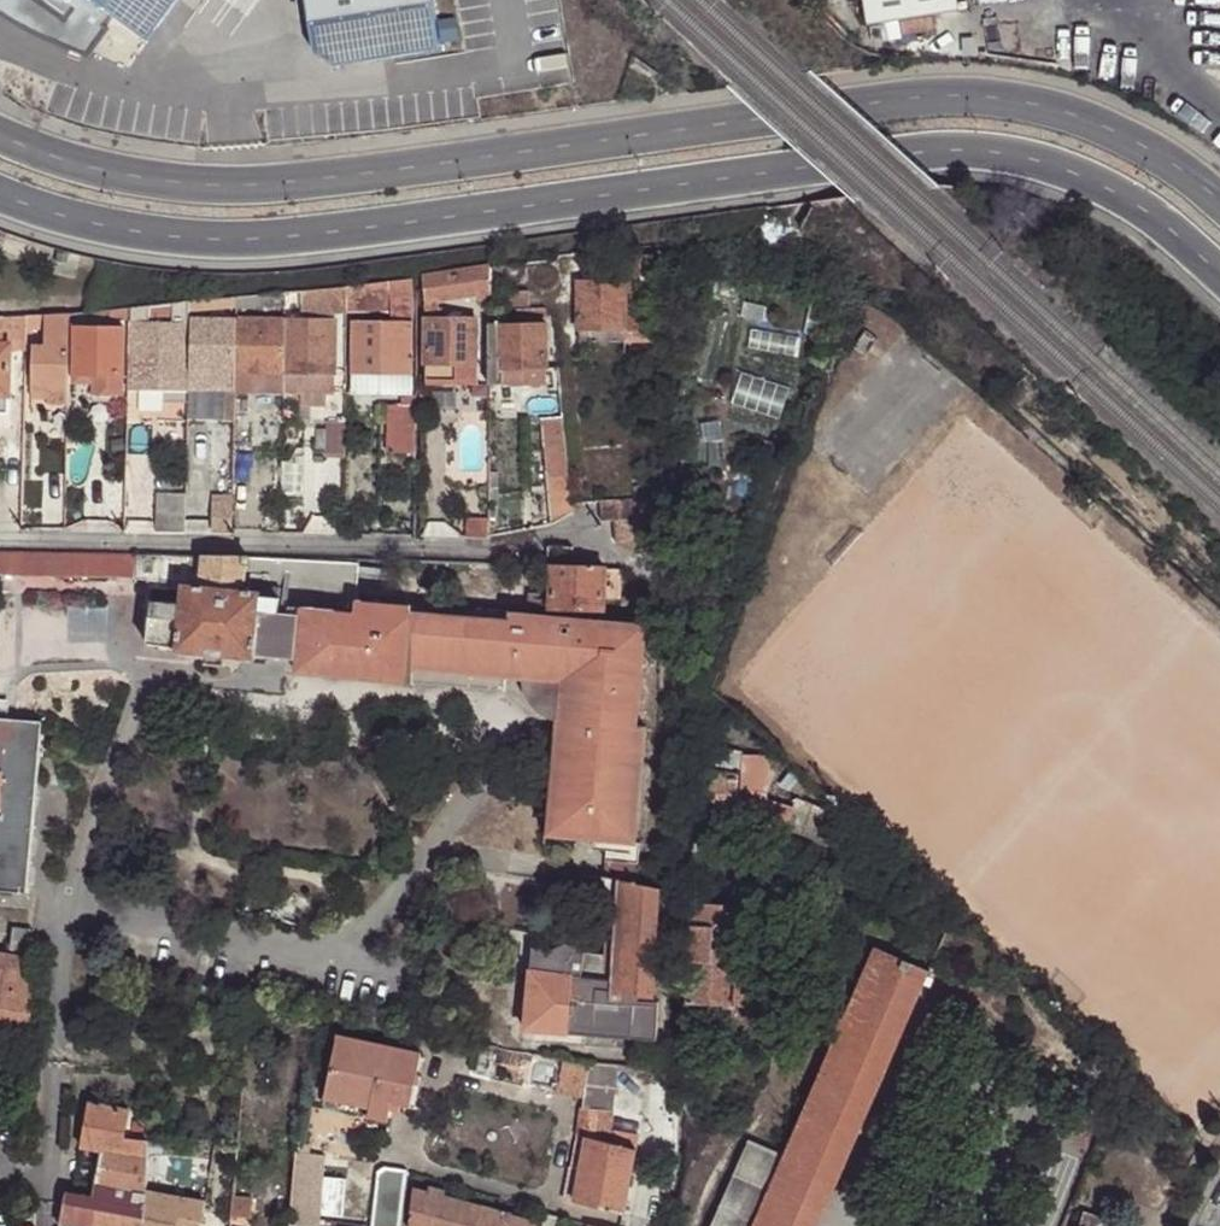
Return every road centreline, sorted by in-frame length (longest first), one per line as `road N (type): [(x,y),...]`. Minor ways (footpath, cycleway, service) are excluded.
road 1 (secondary): [(0,199),(109,229),(233,242),(906,160),(1002,157),(1085,183),(1219,277)]
road 2 (secondary): [(1219,200),(1161,158),(992,100),(886,104),(446,169),(239,188),(107,177),(0,141)]
road 3 (residential): [(0,542),(522,550),(571,533)]
road 4 (residential): [(643,1225),(652,1149),(643,1109),(648,1072)]

